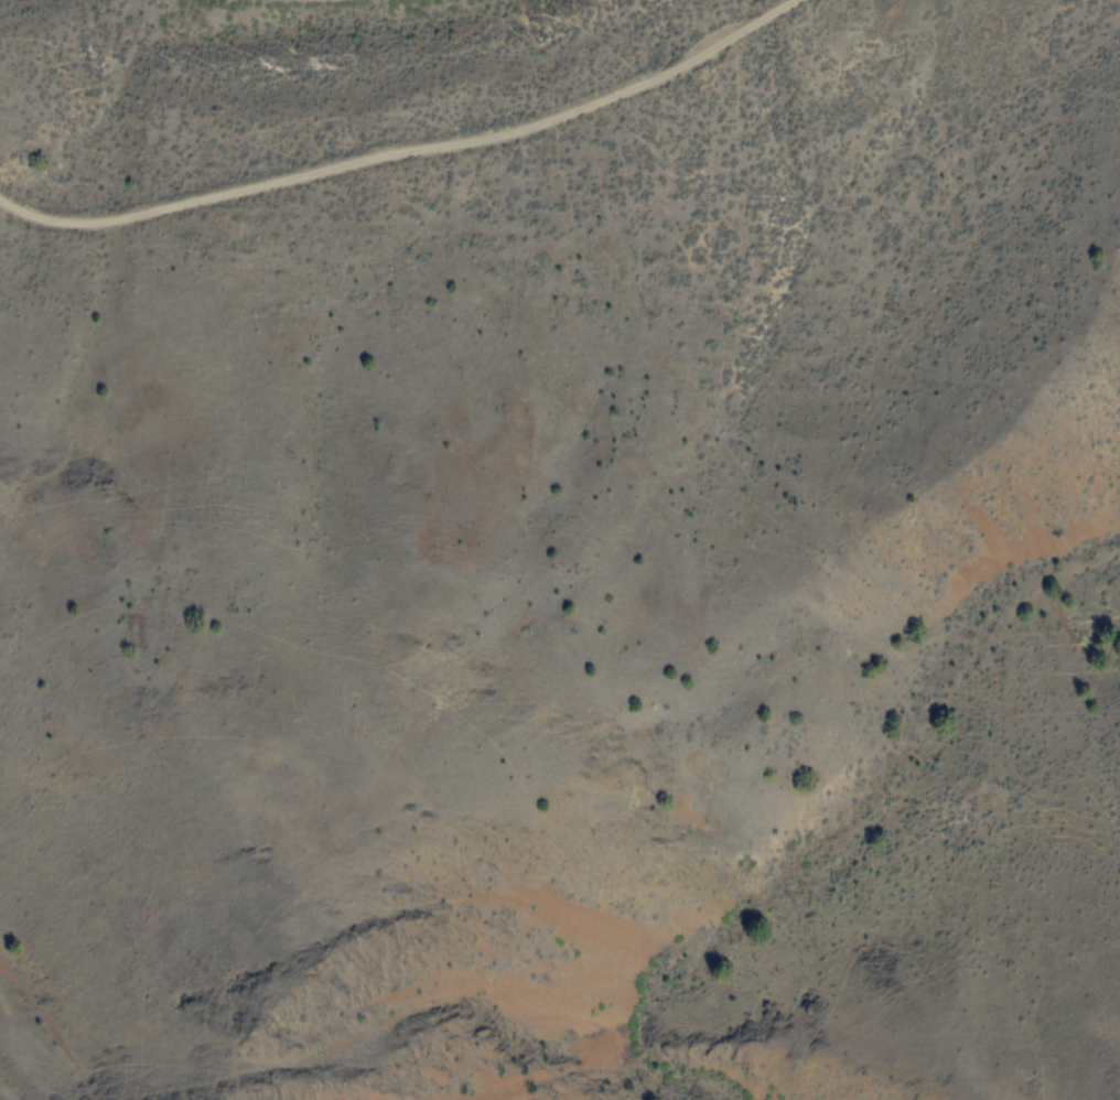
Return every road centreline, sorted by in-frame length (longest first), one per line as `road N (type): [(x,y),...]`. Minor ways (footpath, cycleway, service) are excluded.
road 1 (residential): [(0,196),(49,218),(112,219),(509,130),(667,73),(791,0)]

